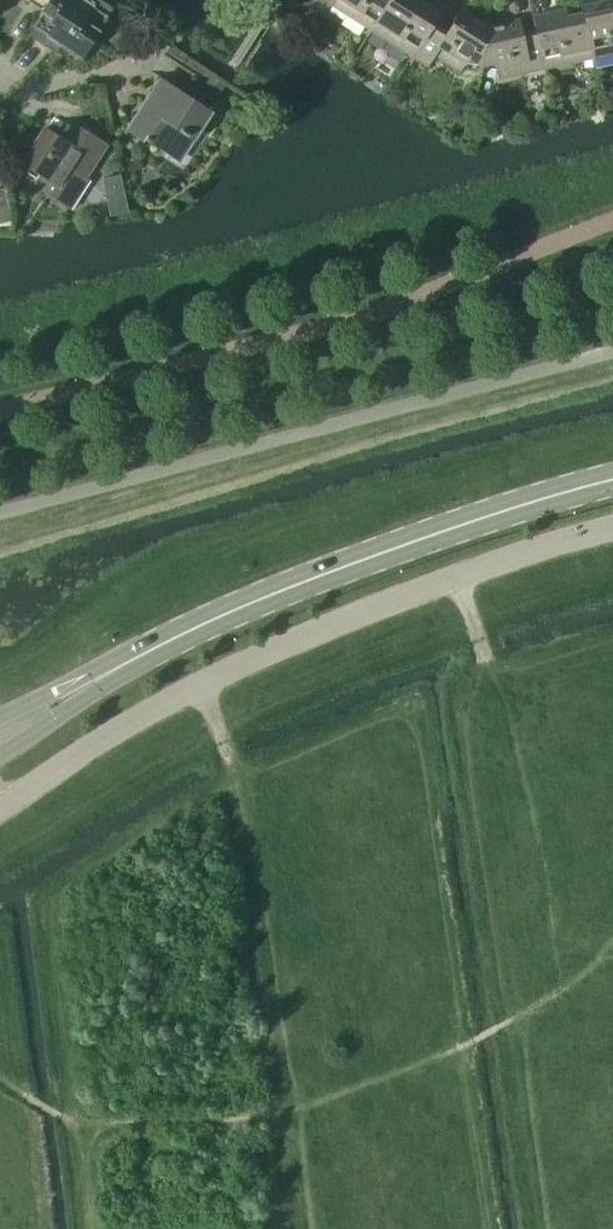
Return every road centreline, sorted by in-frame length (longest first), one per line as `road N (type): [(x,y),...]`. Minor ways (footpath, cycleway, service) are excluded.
road 1 (unclassified): [(0,808),(201,685),(352,616),(612,528)]
road 2 (secondary): [(107,670),(229,610),(451,526),(612,479)]
road 3 (residential): [(141,52),(108,73),(0,92)]
road 4 (secondary): [(0,751),(107,670)]

